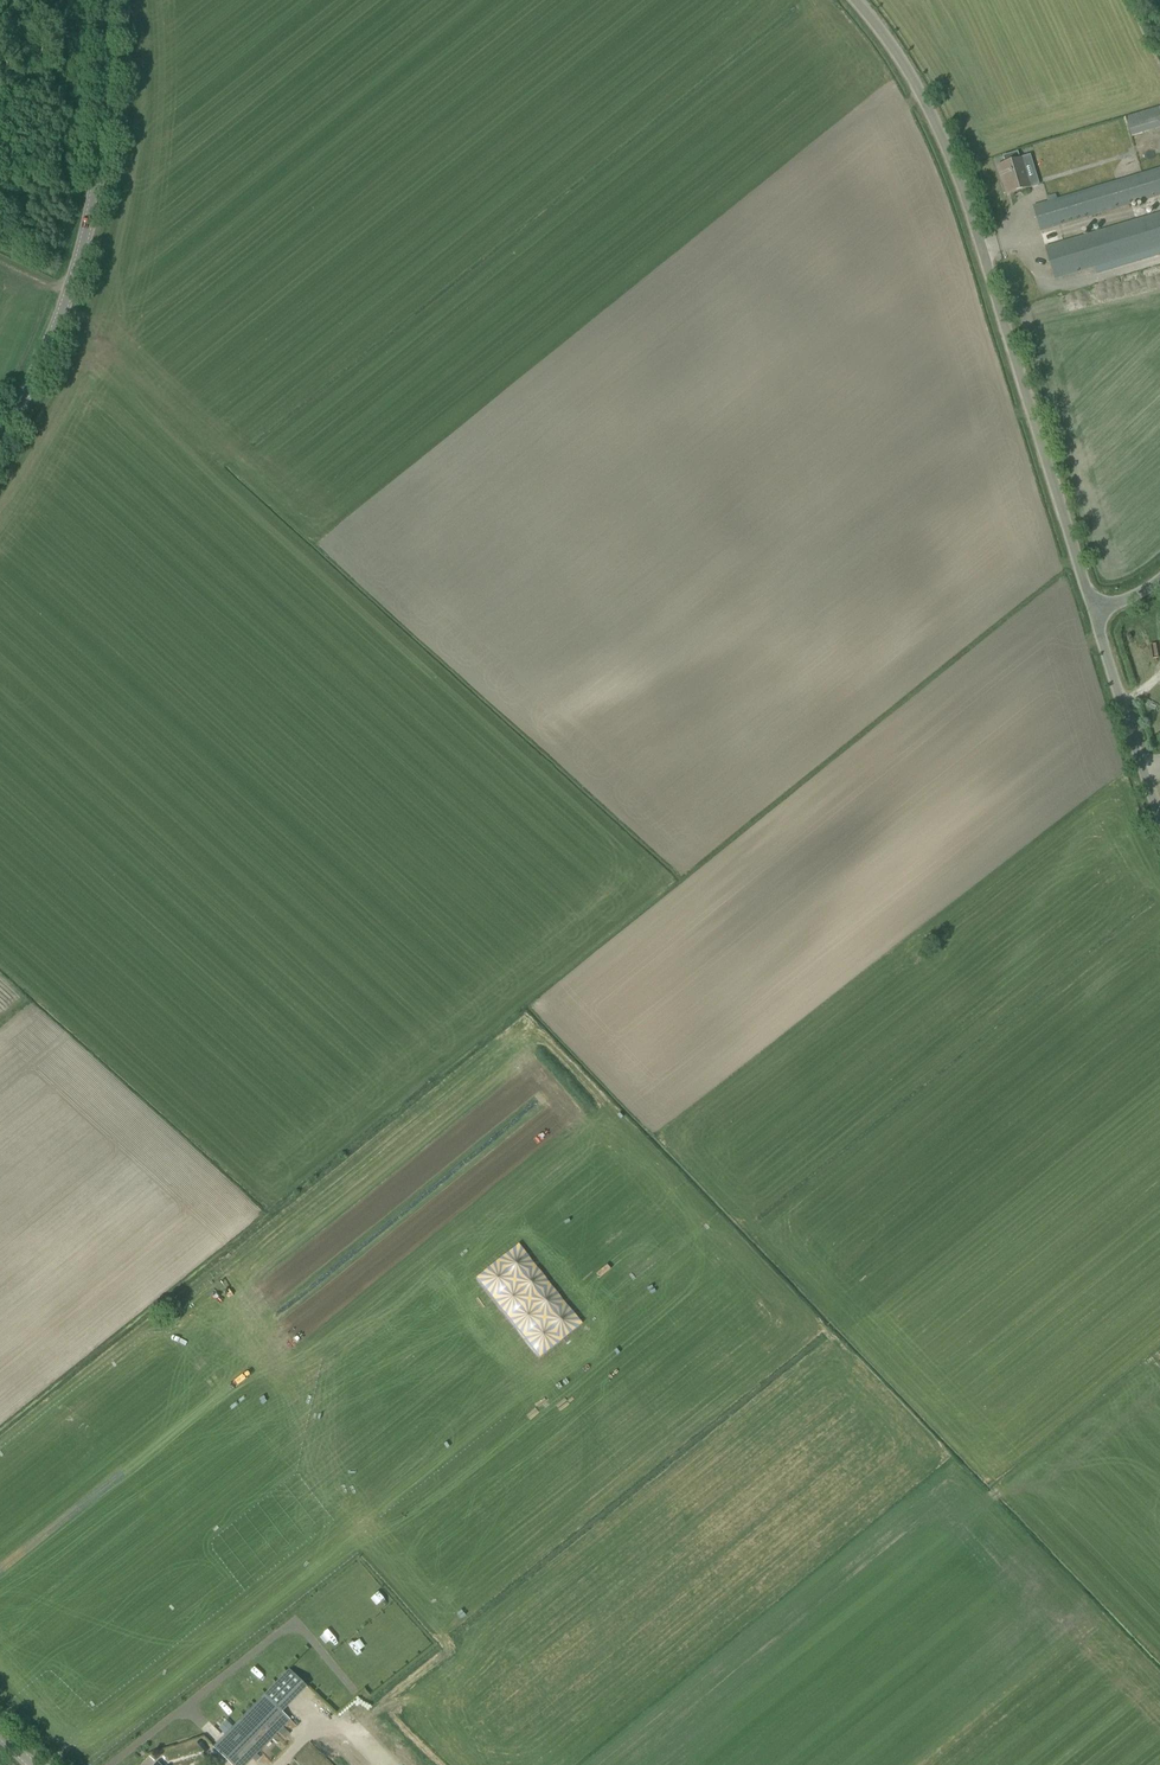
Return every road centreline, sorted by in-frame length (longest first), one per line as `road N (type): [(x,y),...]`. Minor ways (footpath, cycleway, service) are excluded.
road 1 (unclassified): [(1094,613),(946,162),(906,83),(848,0)]
road 2 (tertiary): [(0,439),(86,237),(104,98),(100,0)]
road 3 (unclassified): [(1159,831),(1094,613)]

